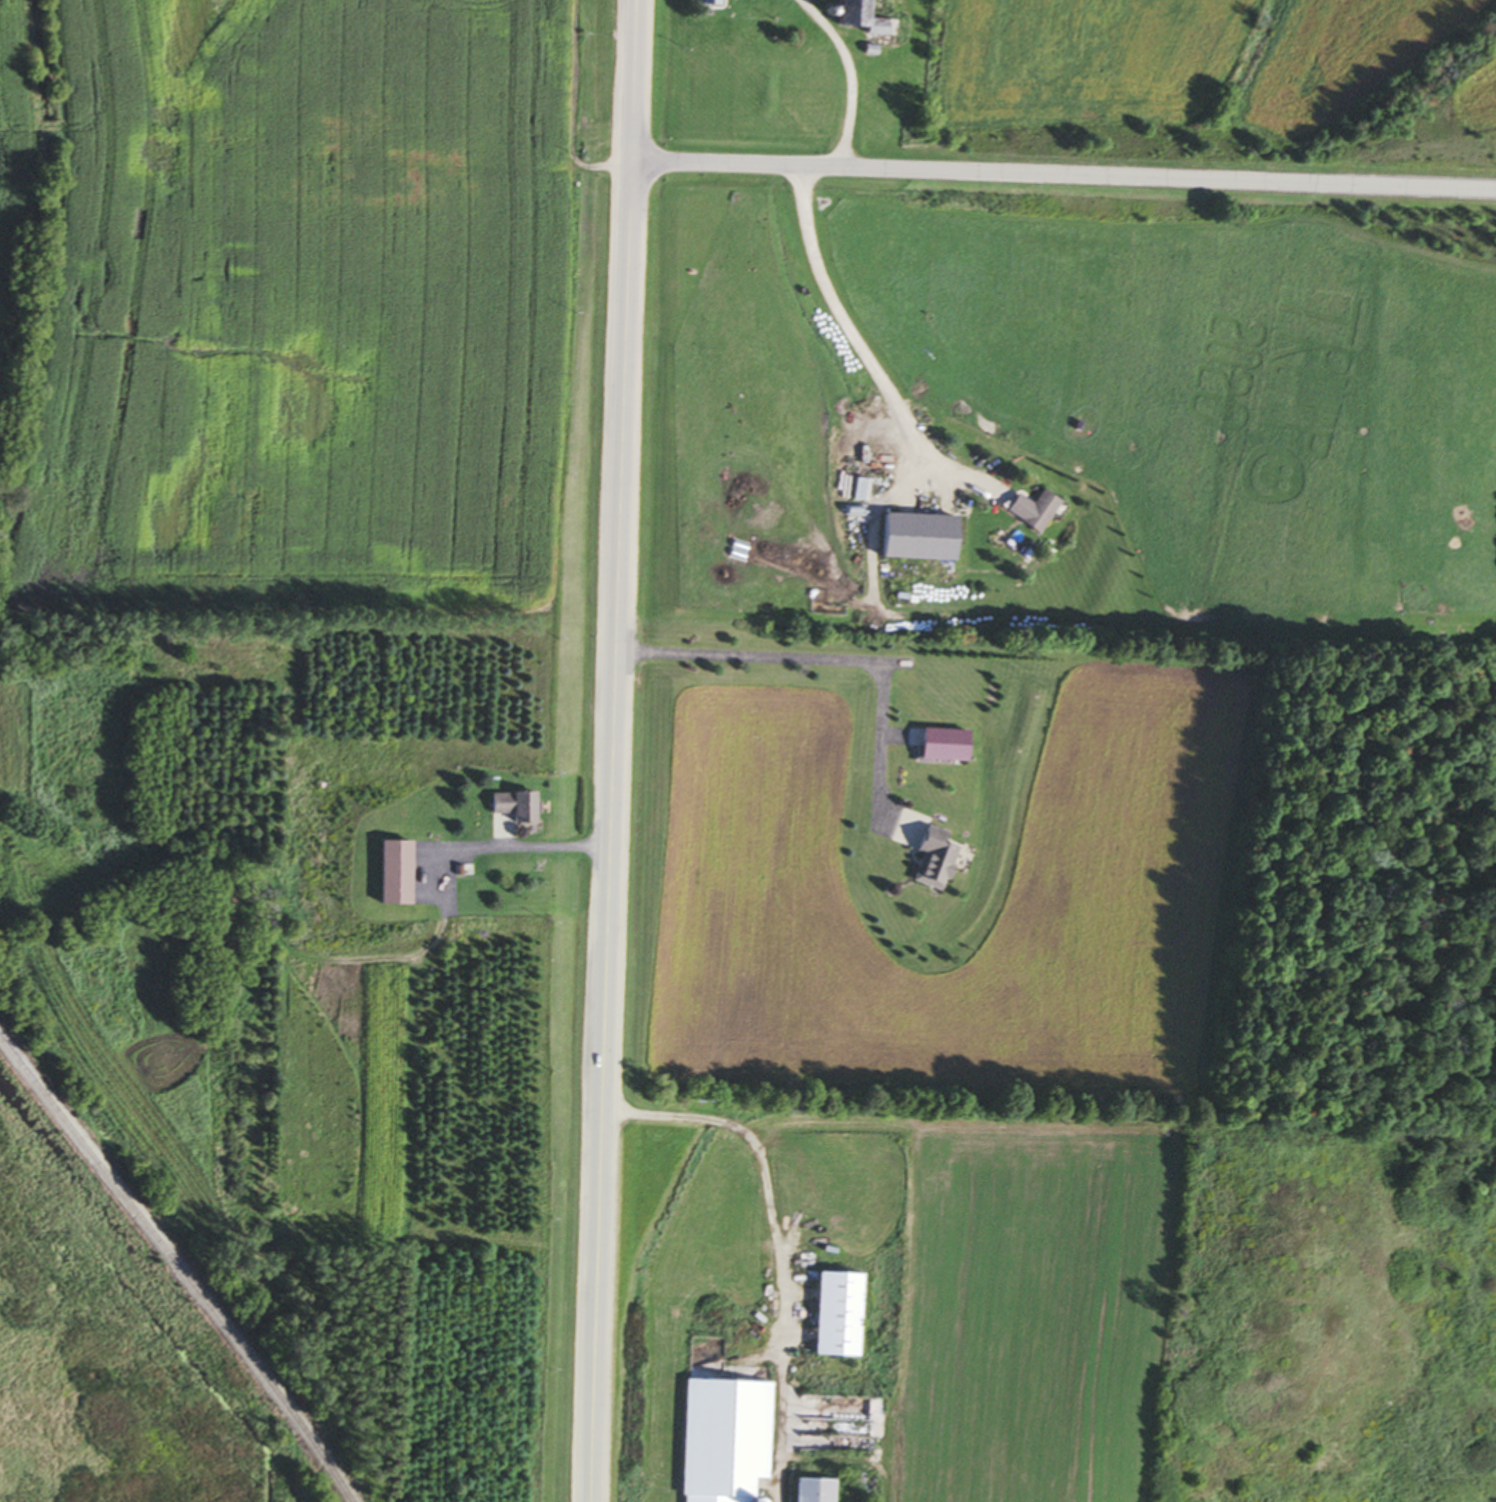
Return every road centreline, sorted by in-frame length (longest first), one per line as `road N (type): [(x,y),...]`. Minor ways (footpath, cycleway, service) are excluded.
road 1 (primary): [(593,1501),(638,0)]
road 2 (residential): [(633,162),(1495,191)]

